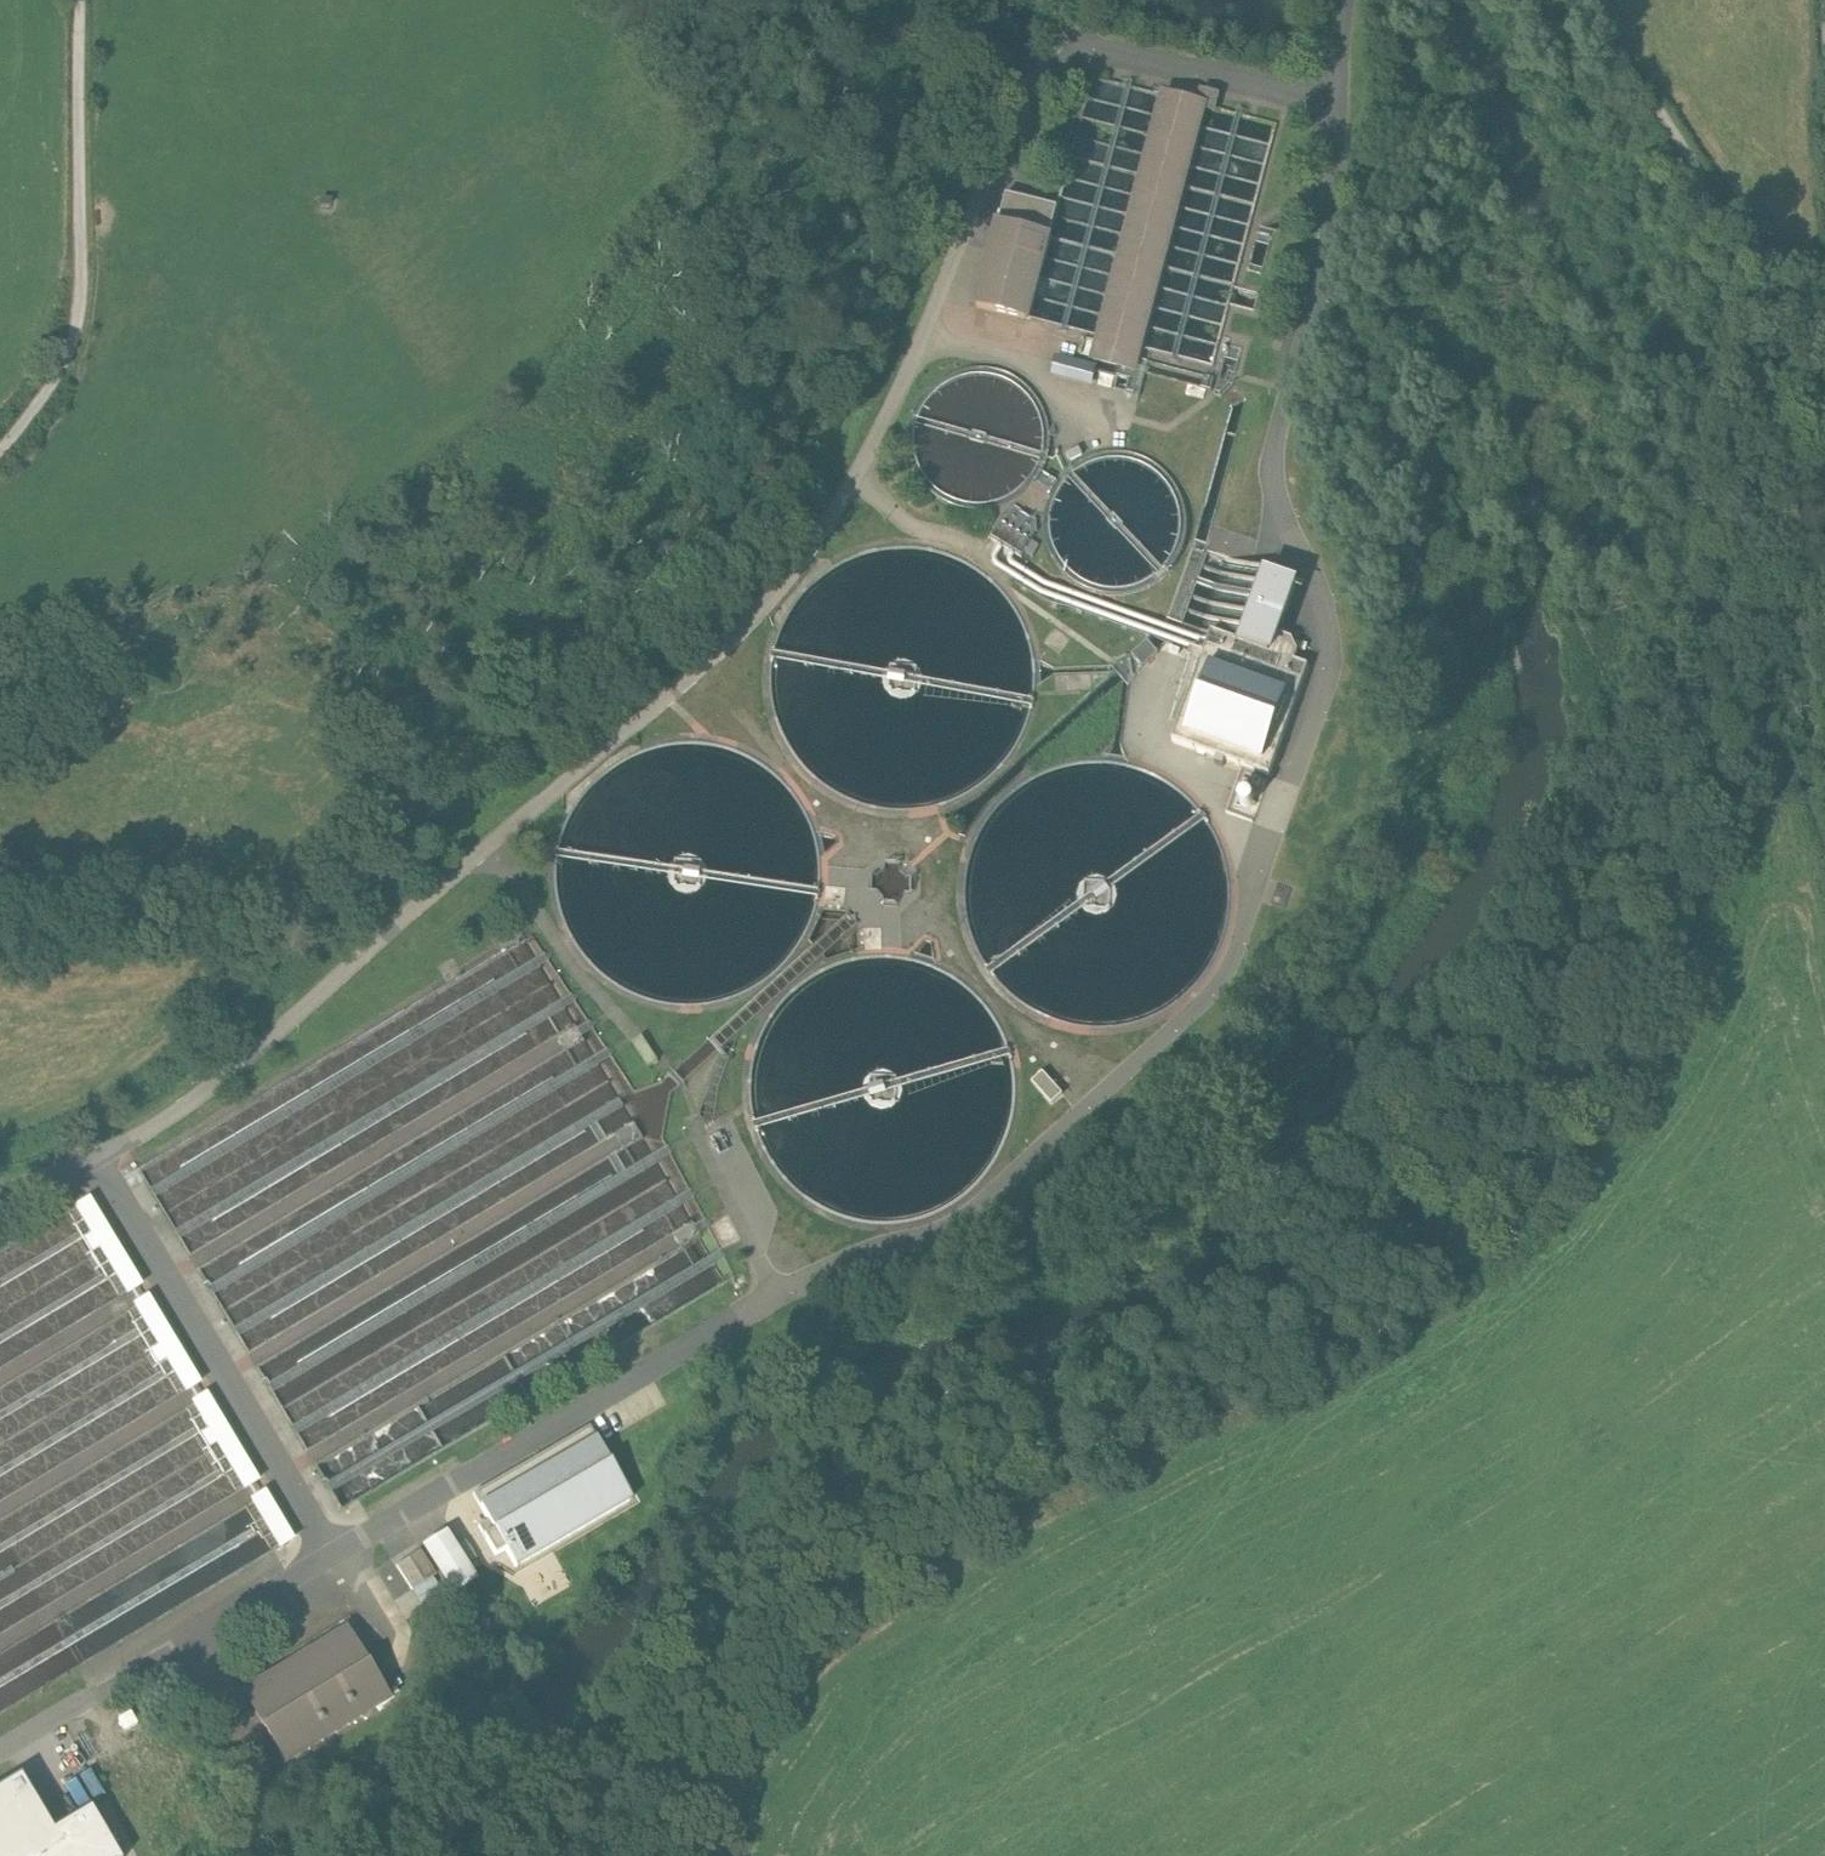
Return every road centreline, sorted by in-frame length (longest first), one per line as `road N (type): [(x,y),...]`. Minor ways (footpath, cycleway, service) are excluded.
road 1 (track): [(1570,0),(1824,344)]
road 2 (track): [(1824,529),(1824,746)]

